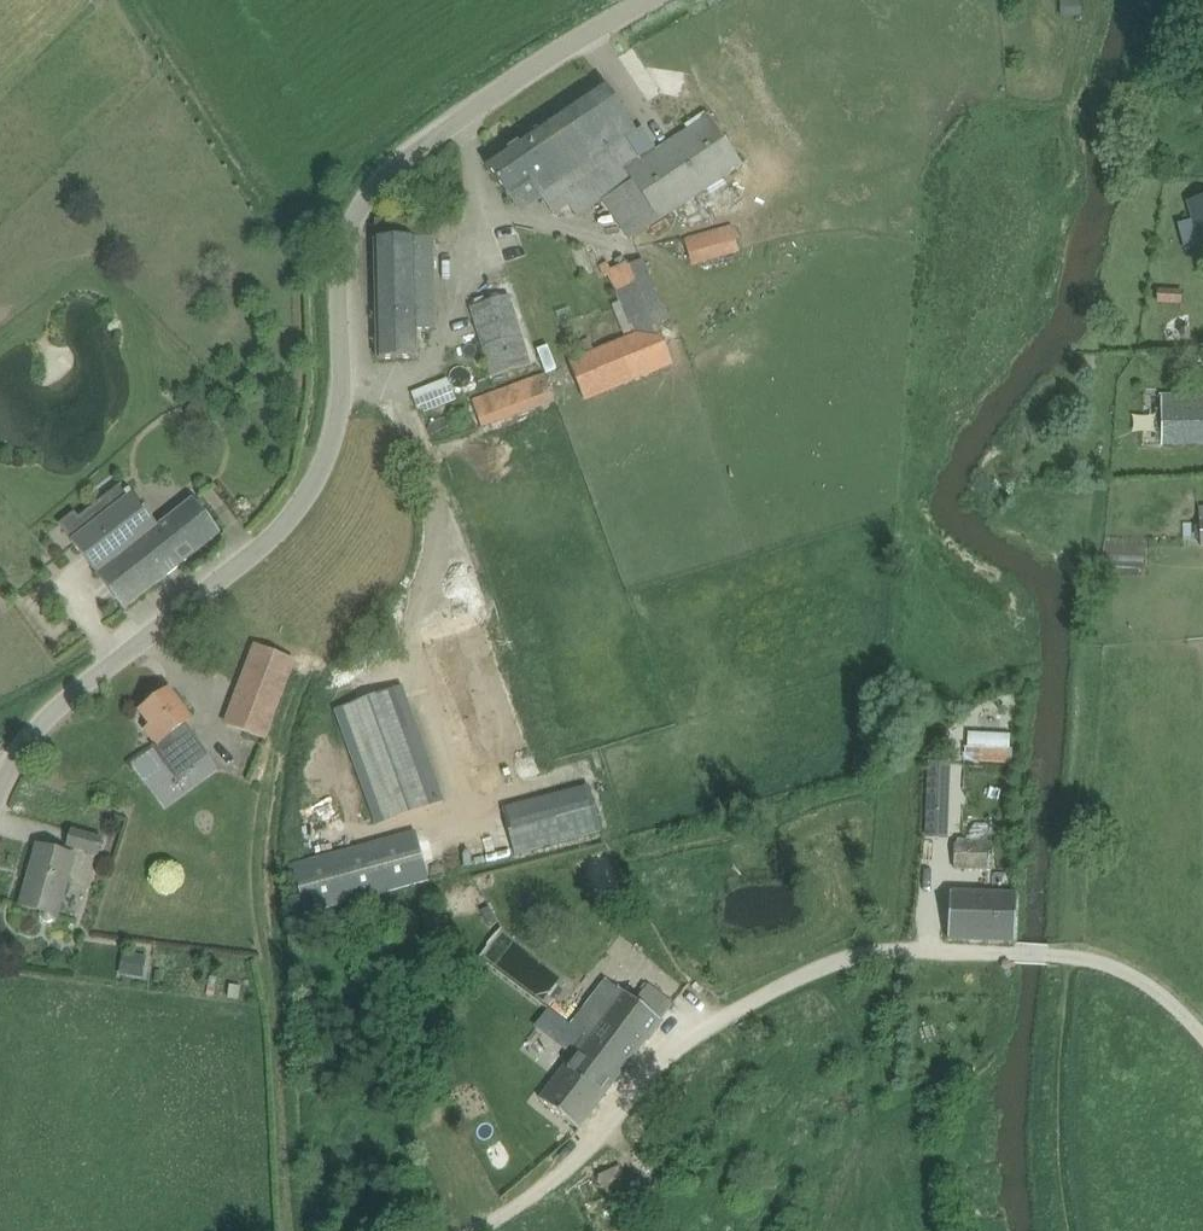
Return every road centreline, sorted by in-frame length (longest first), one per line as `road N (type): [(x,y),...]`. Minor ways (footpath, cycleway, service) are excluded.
road 1 (unclassified): [(0,779),(47,717),(295,514),(325,464),(342,398),(341,251),(366,197),(419,147),(645,0)]
road 2 (track): [(1071,955),(893,951),(770,994),(669,1064),(507,1210),(473,1230)]
road 3 (track): [(1071,955),(1056,1121),(1070,1230)]
road 4 (track): [(1202,1034),(1151,985),(1071,955)]

